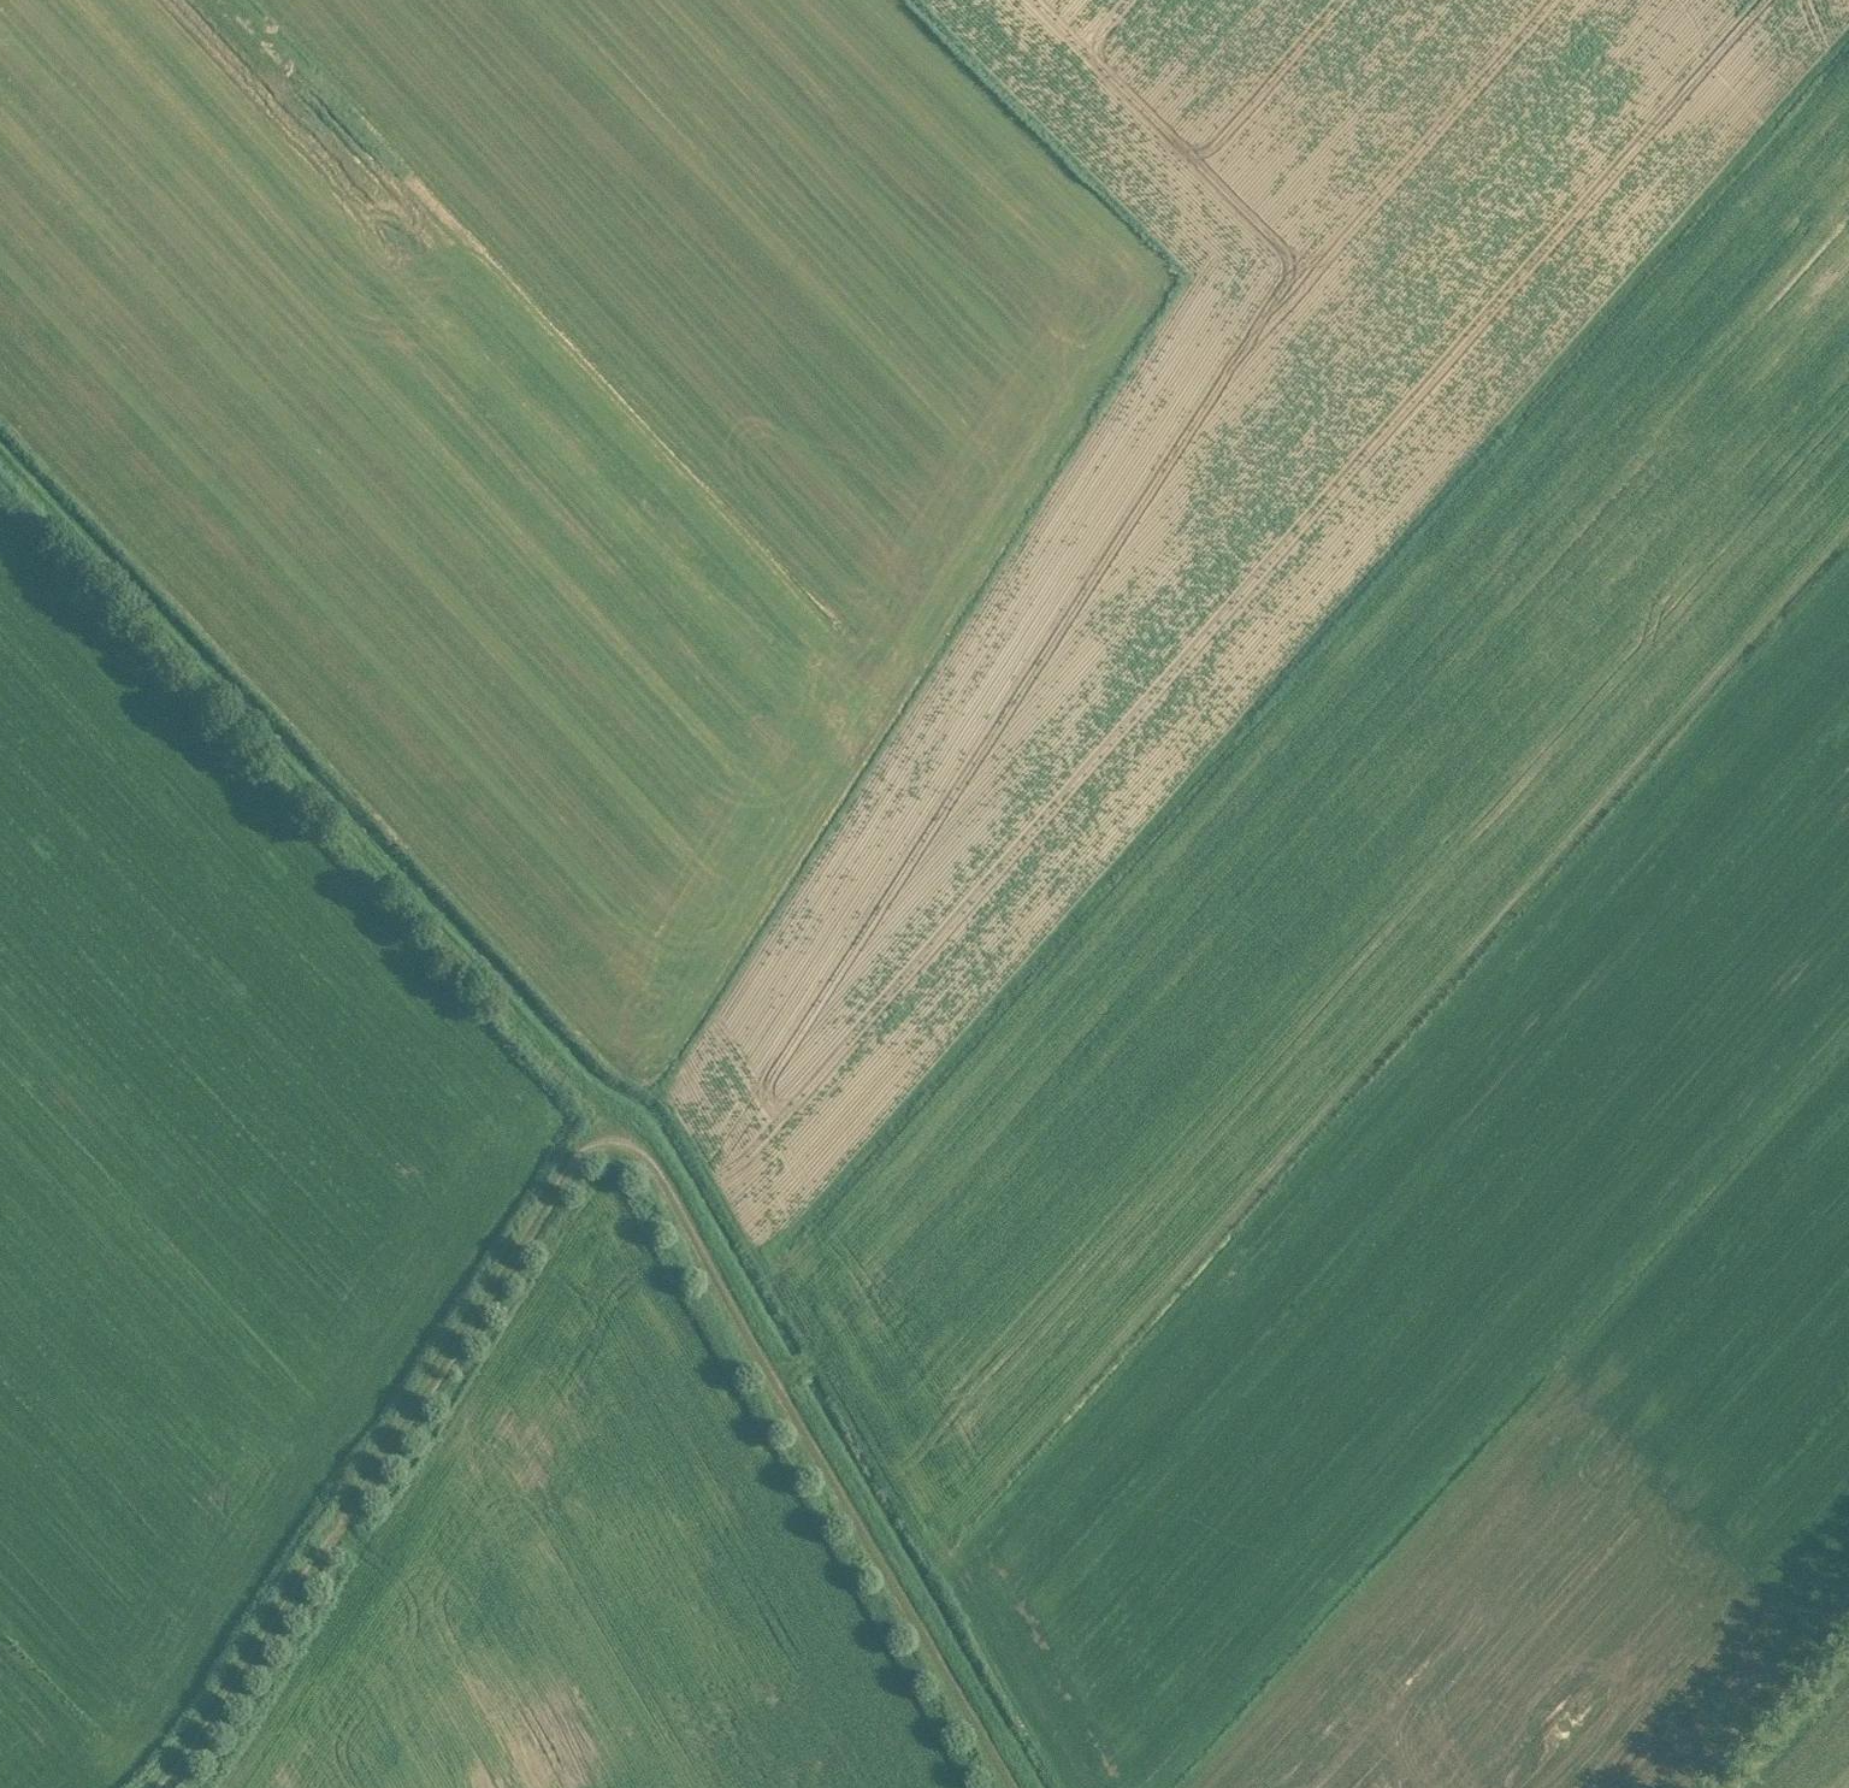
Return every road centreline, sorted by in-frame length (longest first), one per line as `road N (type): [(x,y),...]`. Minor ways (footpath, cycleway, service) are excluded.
road 1 (track): [(160,1787),(546,1192),(593,1145),(618,1148),(644,1171),(1008,1787)]
road 2 (track): [(0,468),(466,958),(603,1114),(621,1151)]

